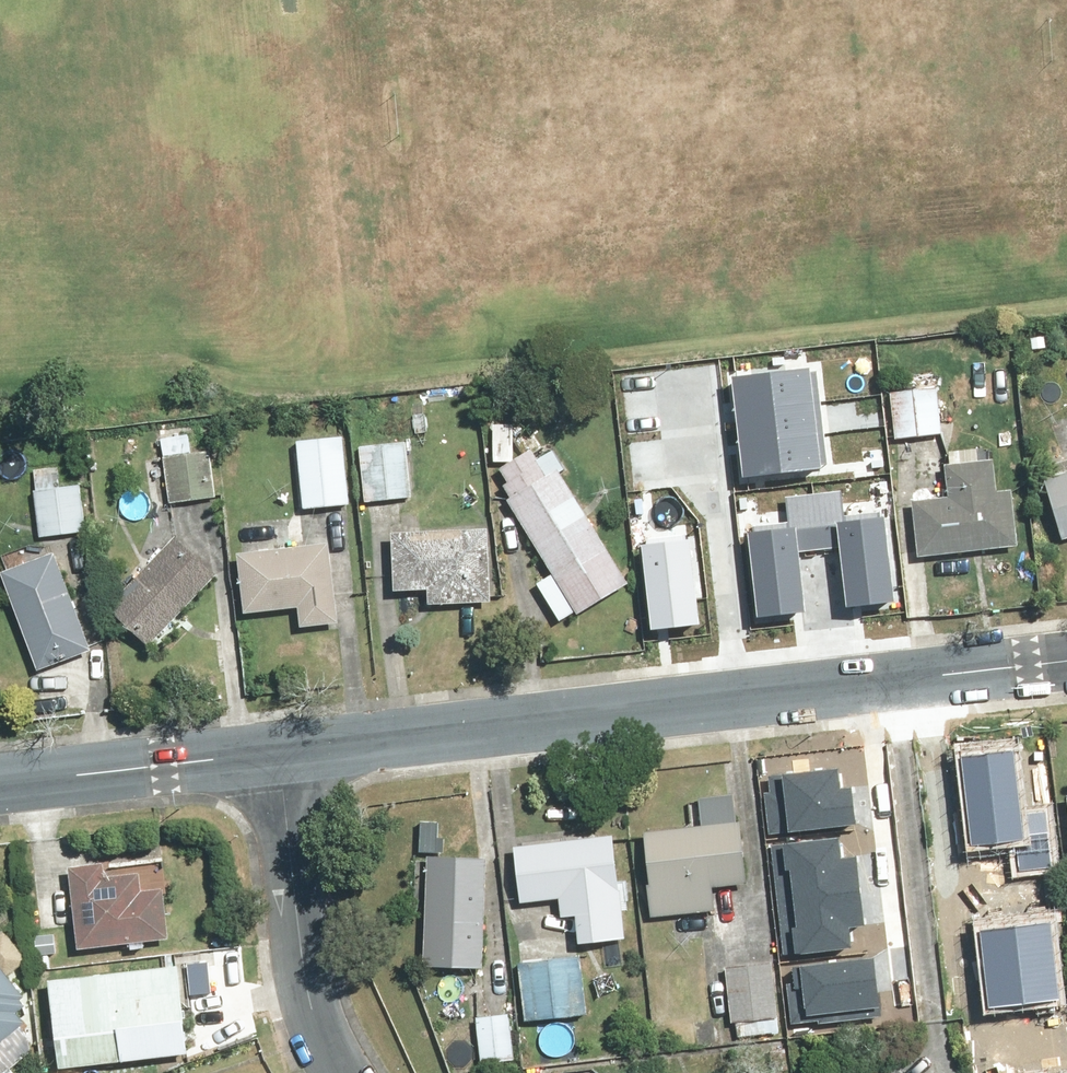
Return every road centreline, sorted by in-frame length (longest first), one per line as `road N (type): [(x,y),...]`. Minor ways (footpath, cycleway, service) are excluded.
road 1 (residential): [(280,755),(1066,662)]
road 2 (residential): [(280,755),(313,1000),(346,1072)]
road 3 (residential): [(0,787),(280,755)]

